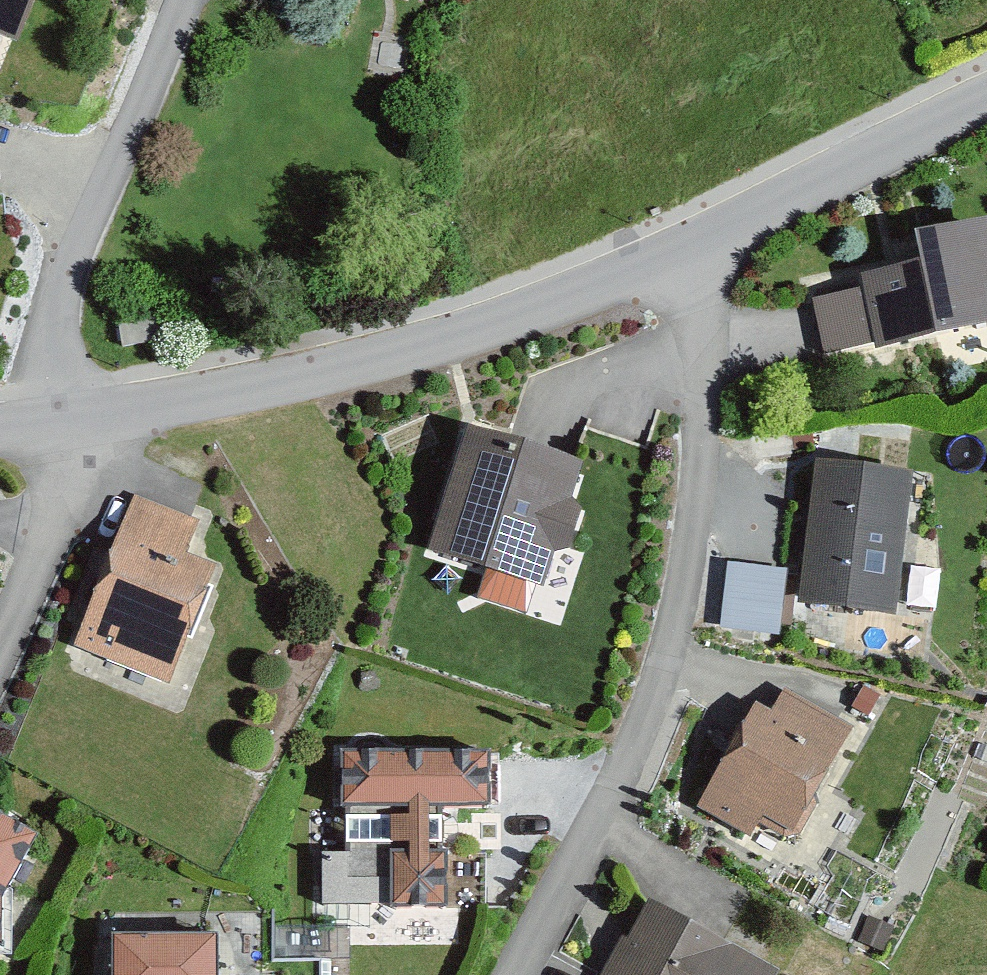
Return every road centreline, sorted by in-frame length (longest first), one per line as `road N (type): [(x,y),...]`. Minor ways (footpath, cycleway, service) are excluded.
road 1 (residential): [(699,243),(696,531),(600,858),(531,974)]
road 2 (residential): [(58,427),(316,375),(506,319),(699,243)]
road 3 (residential): [(58,427),(73,283),(189,0)]
road 4 (residential): [(699,243),(986,100)]
road 5 (residential): [(0,660),(43,581),(58,427)]

